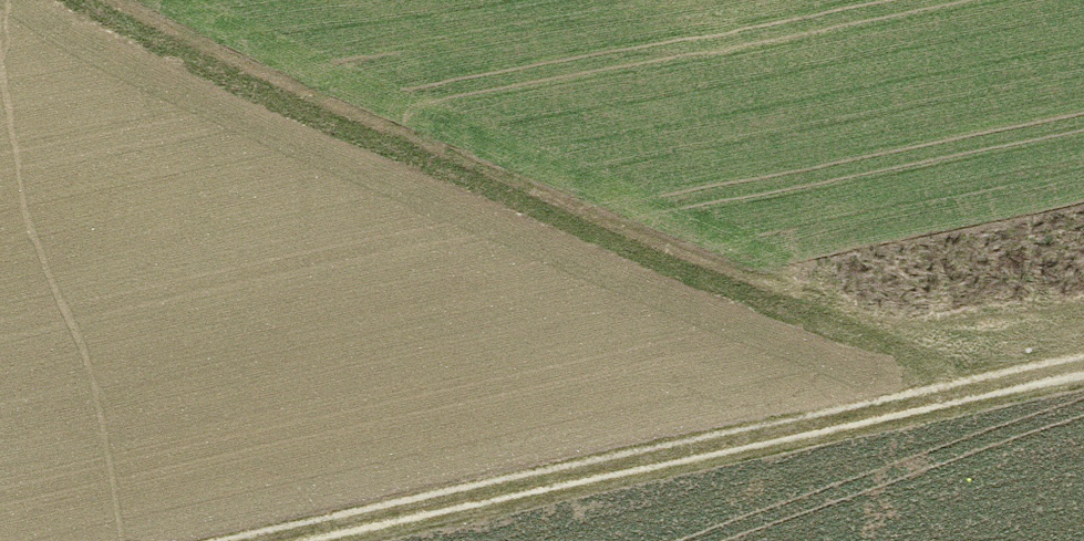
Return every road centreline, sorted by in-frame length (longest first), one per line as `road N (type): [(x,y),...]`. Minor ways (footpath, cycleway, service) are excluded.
road 1 (track): [(198,540),(919,349),(1083,324)]
road 2 (track): [(108,0),(919,349)]

